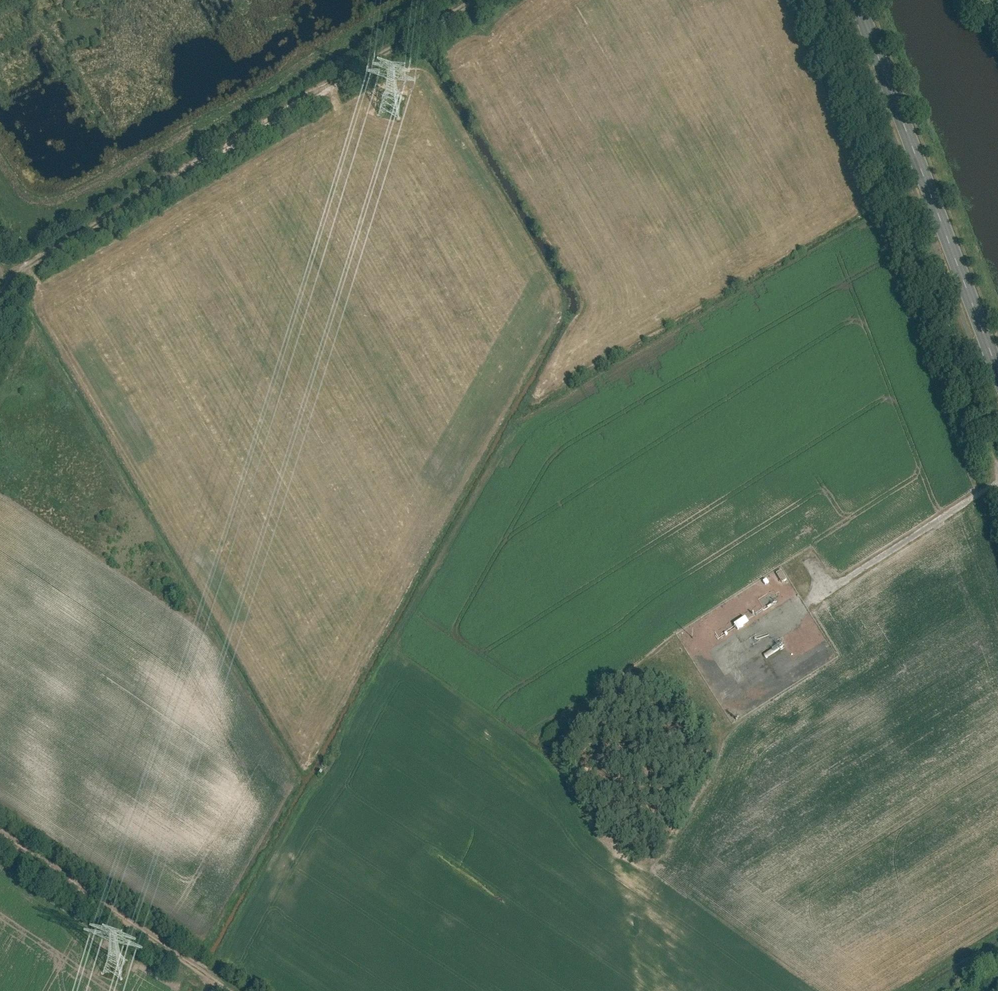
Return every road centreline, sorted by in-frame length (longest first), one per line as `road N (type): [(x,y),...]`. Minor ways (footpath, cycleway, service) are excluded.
road 1 (track): [(0,285),(469,0)]
road 2 (primary): [(855,0),(997,377)]
road 3 (track): [(0,837),(227,990)]

